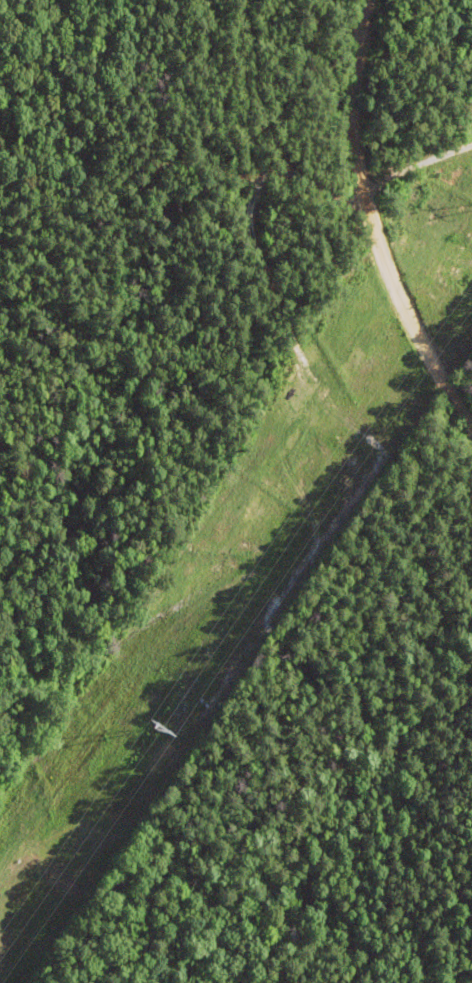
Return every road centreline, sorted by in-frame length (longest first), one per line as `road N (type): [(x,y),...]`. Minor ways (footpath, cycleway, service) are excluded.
road 1 (residential): [(471,318),(396,153),(396,0)]

